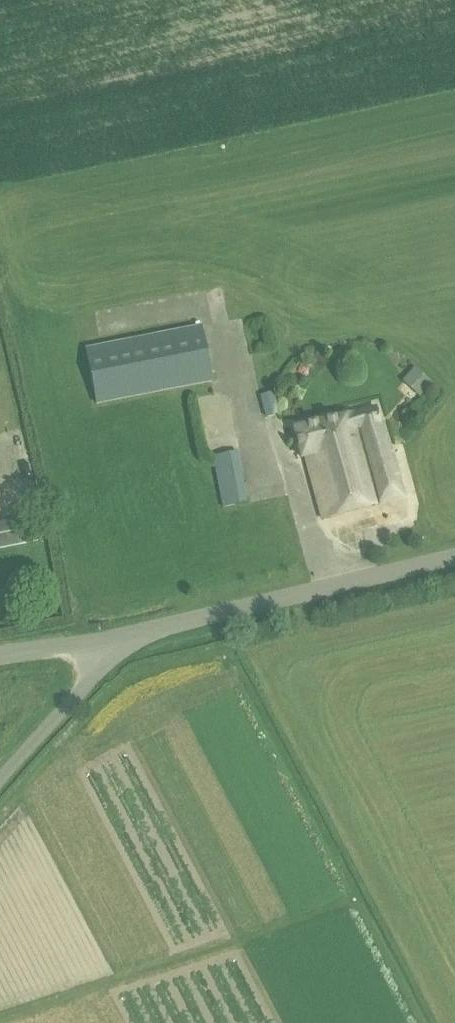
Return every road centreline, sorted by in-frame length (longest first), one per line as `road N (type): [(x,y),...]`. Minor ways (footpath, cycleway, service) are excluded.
road 1 (unclassified): [(110,638),(454,557)]
road 2 (unclassified): [(0,786),(90,675),(110,638)]

